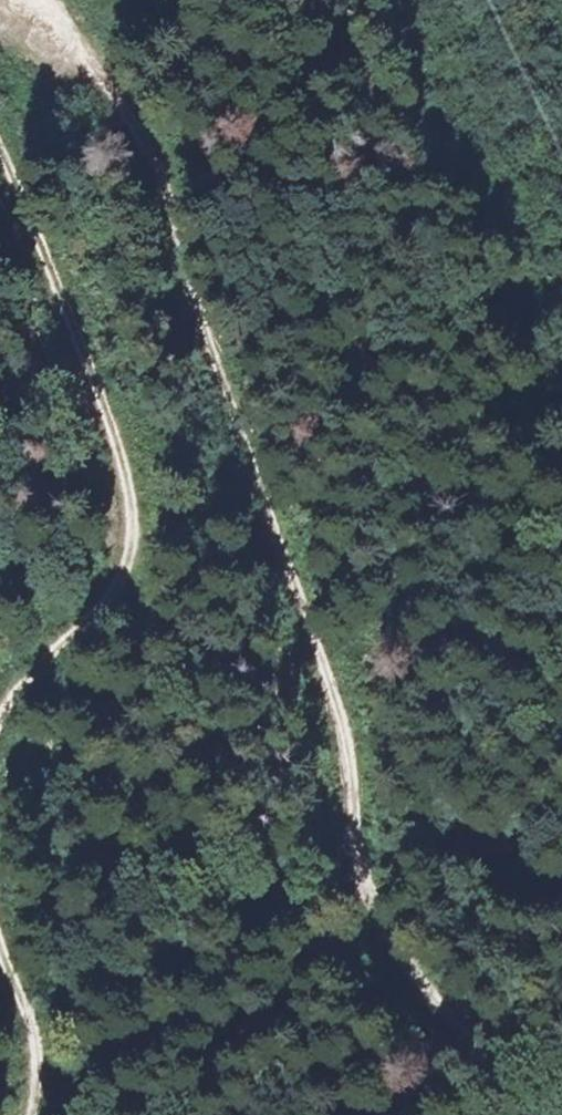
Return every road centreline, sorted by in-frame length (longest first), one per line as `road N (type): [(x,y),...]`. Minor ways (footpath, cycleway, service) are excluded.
road 1 (track): [(38,0),(145,129),(337,725),(356,871),(407,961),(536,1114)]
road 2 (track): [(0,728),(26,675),(123,590),(135,538),(124,464),(45,251),(0,157)]
road 3 (track): [(37,1114),(39,1046),(0,938)]

